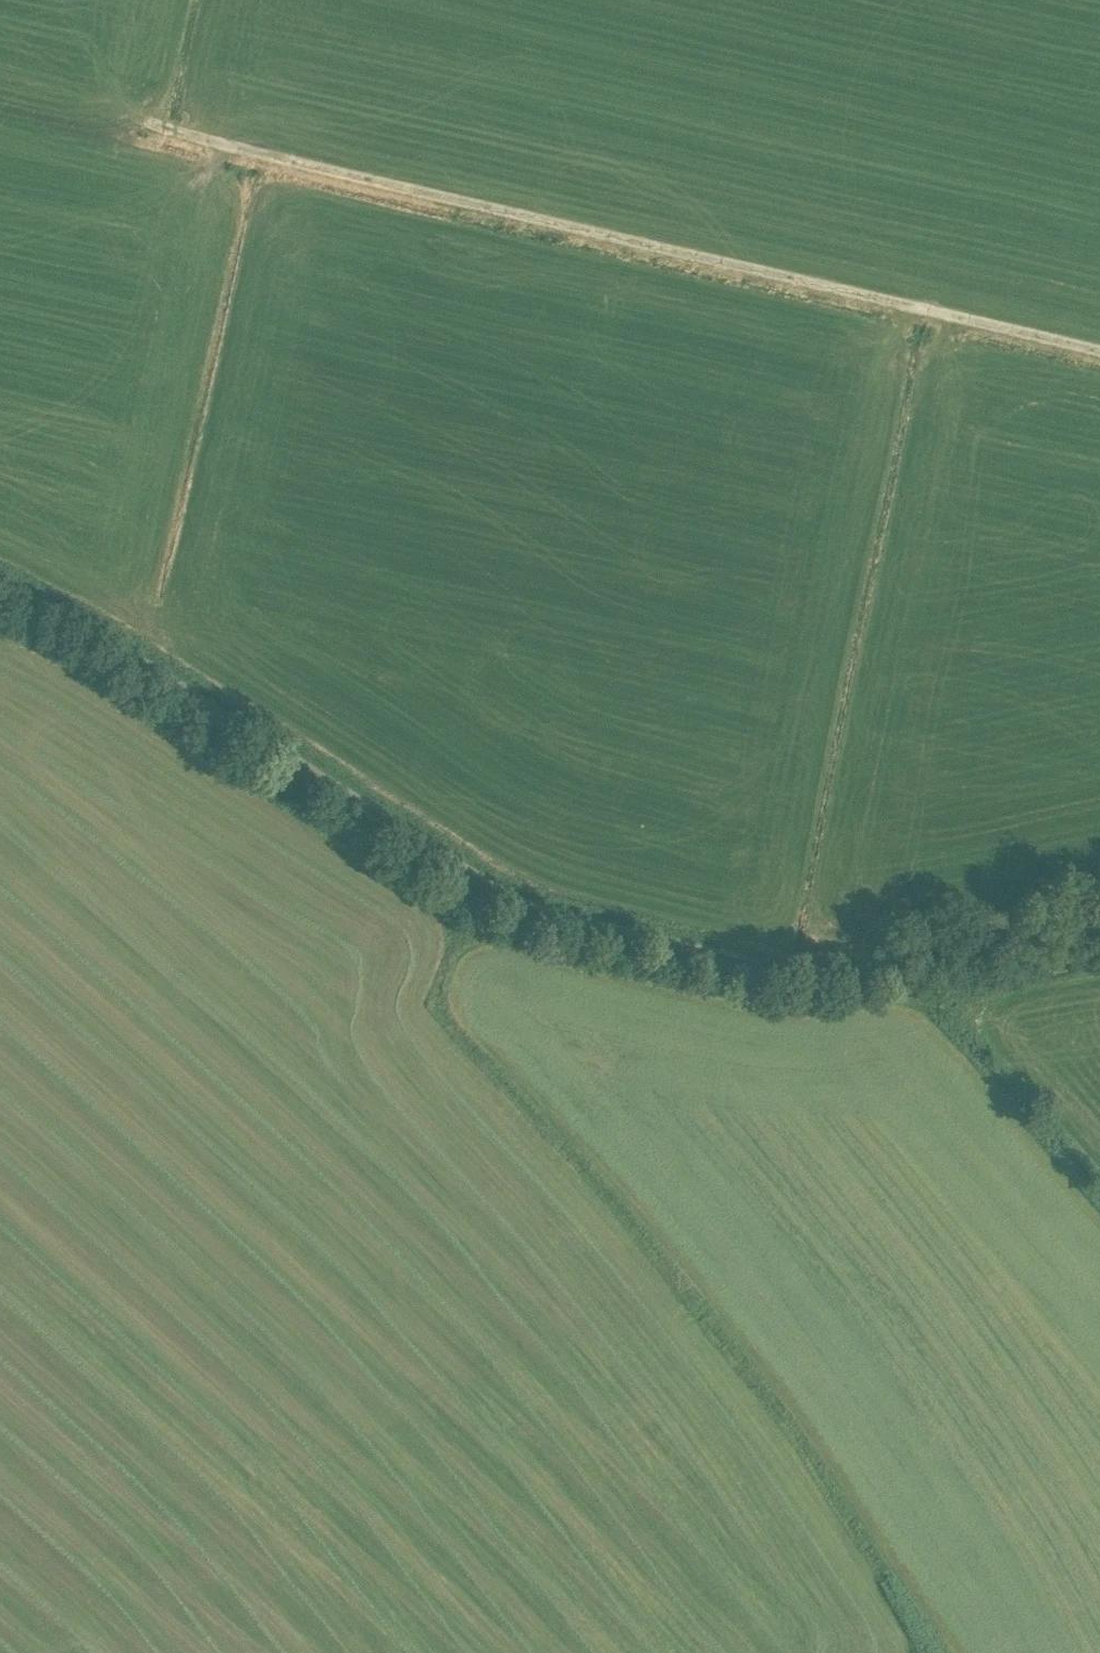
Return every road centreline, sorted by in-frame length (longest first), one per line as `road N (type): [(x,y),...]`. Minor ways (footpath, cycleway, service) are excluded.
road 1 (track): [(149,120),(682,256),(1099,351)]

